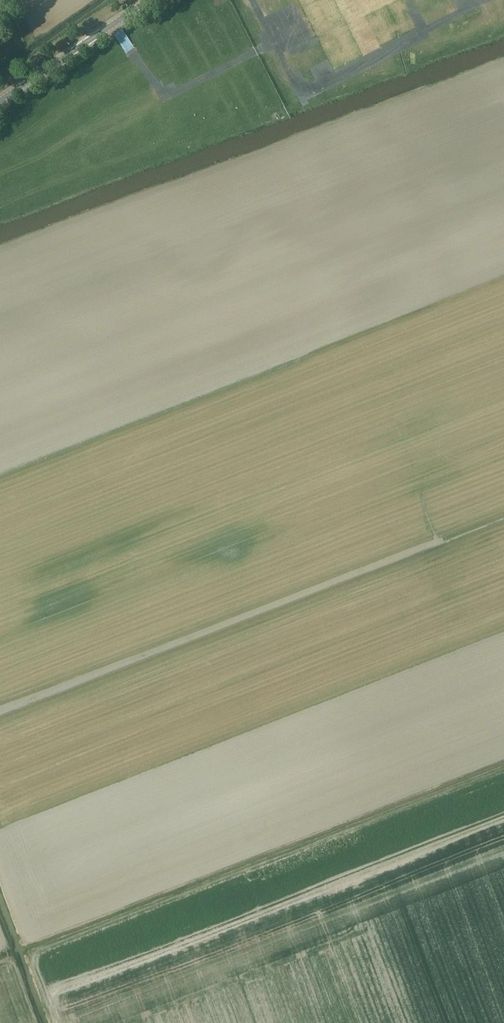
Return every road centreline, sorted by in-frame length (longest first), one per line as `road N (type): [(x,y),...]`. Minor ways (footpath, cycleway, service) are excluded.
road 1 (tertiary): [(0,99),(147,0)]

